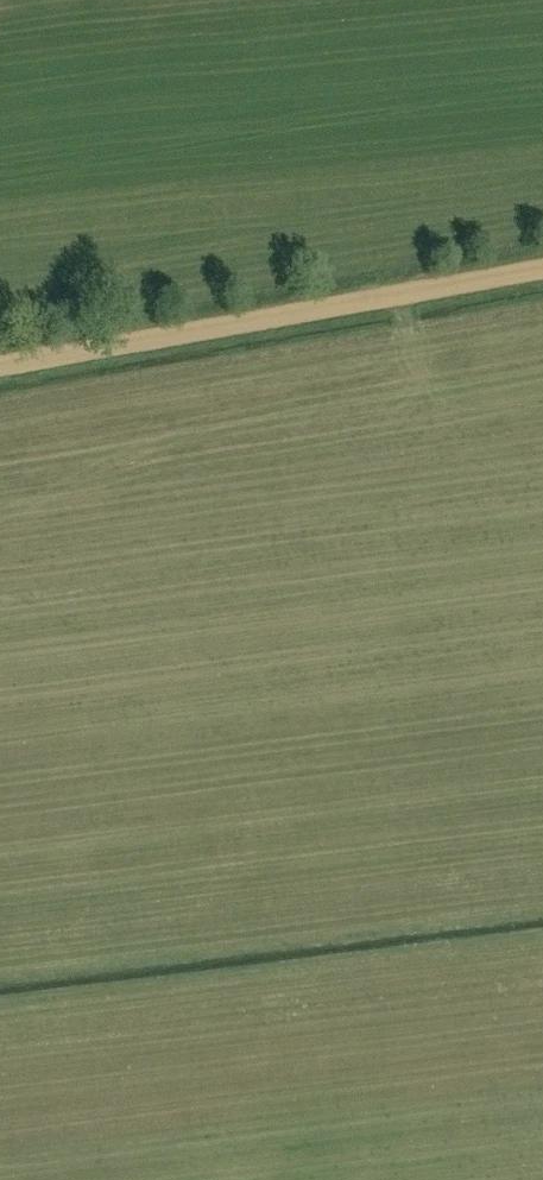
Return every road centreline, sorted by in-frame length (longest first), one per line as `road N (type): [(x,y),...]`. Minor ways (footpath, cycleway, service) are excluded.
road 1 (track): [(542,270),(0,369)]

